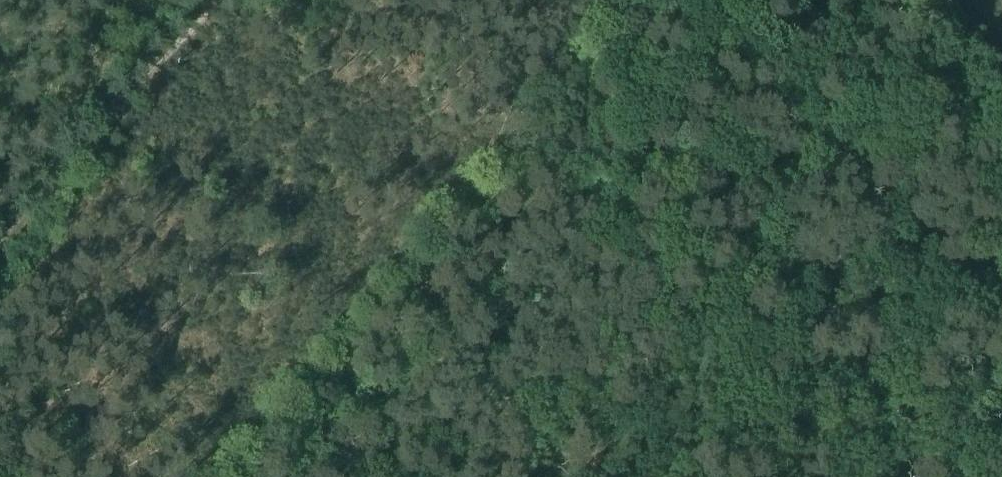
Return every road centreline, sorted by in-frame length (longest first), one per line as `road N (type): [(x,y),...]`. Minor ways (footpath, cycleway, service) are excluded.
road 1 (track): [(684,0),(233,476)]
road 2 (track): [(0,267),(235,0)]

